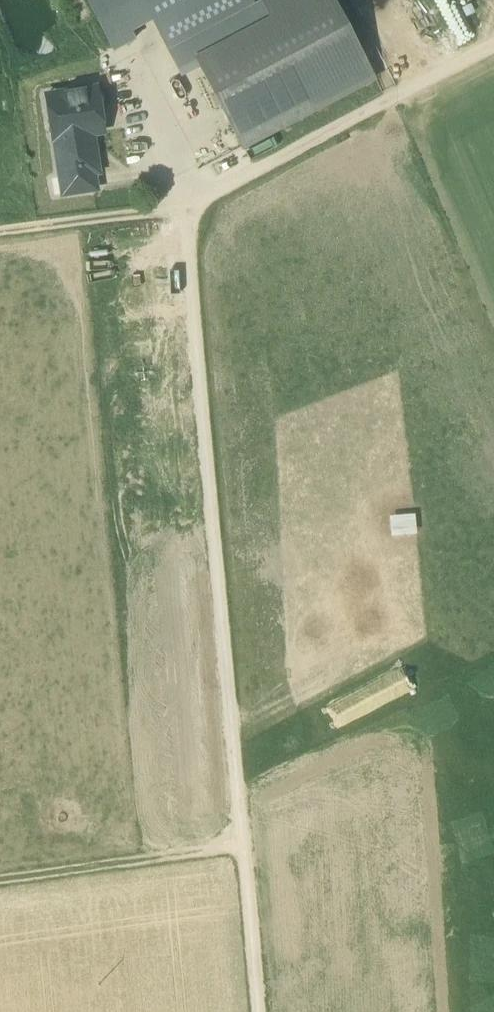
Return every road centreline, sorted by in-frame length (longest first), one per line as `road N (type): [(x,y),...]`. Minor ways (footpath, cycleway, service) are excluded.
road 1 (track): [(493,44),(184,210),(256,1011)]
road 2 (track): [(493,334),(386,101)]
road 3 (track): [(0,883),(240,845)]
road 4 (track): [(0,234),(184,210)]
road 5 (track): [(129,71),(184,210)]

